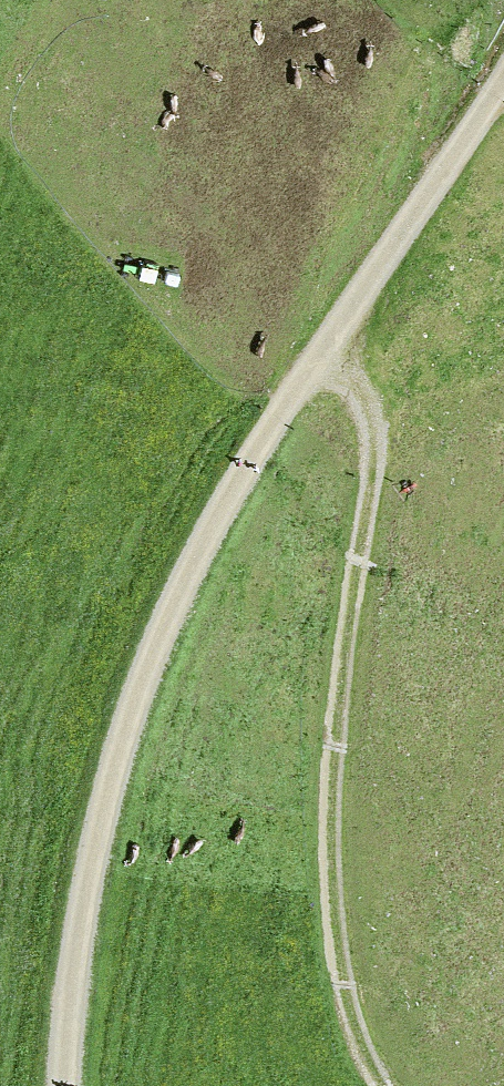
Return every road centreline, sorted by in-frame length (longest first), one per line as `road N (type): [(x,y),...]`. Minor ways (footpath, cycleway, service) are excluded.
road 1 (track): [(503,87),(210,526),(124,759),(65,997),(66,1085)]
road 2 (track): [(331,345),(377,411),(383,483),(341,782),(339,931),(363,1052),(388,1085)]

